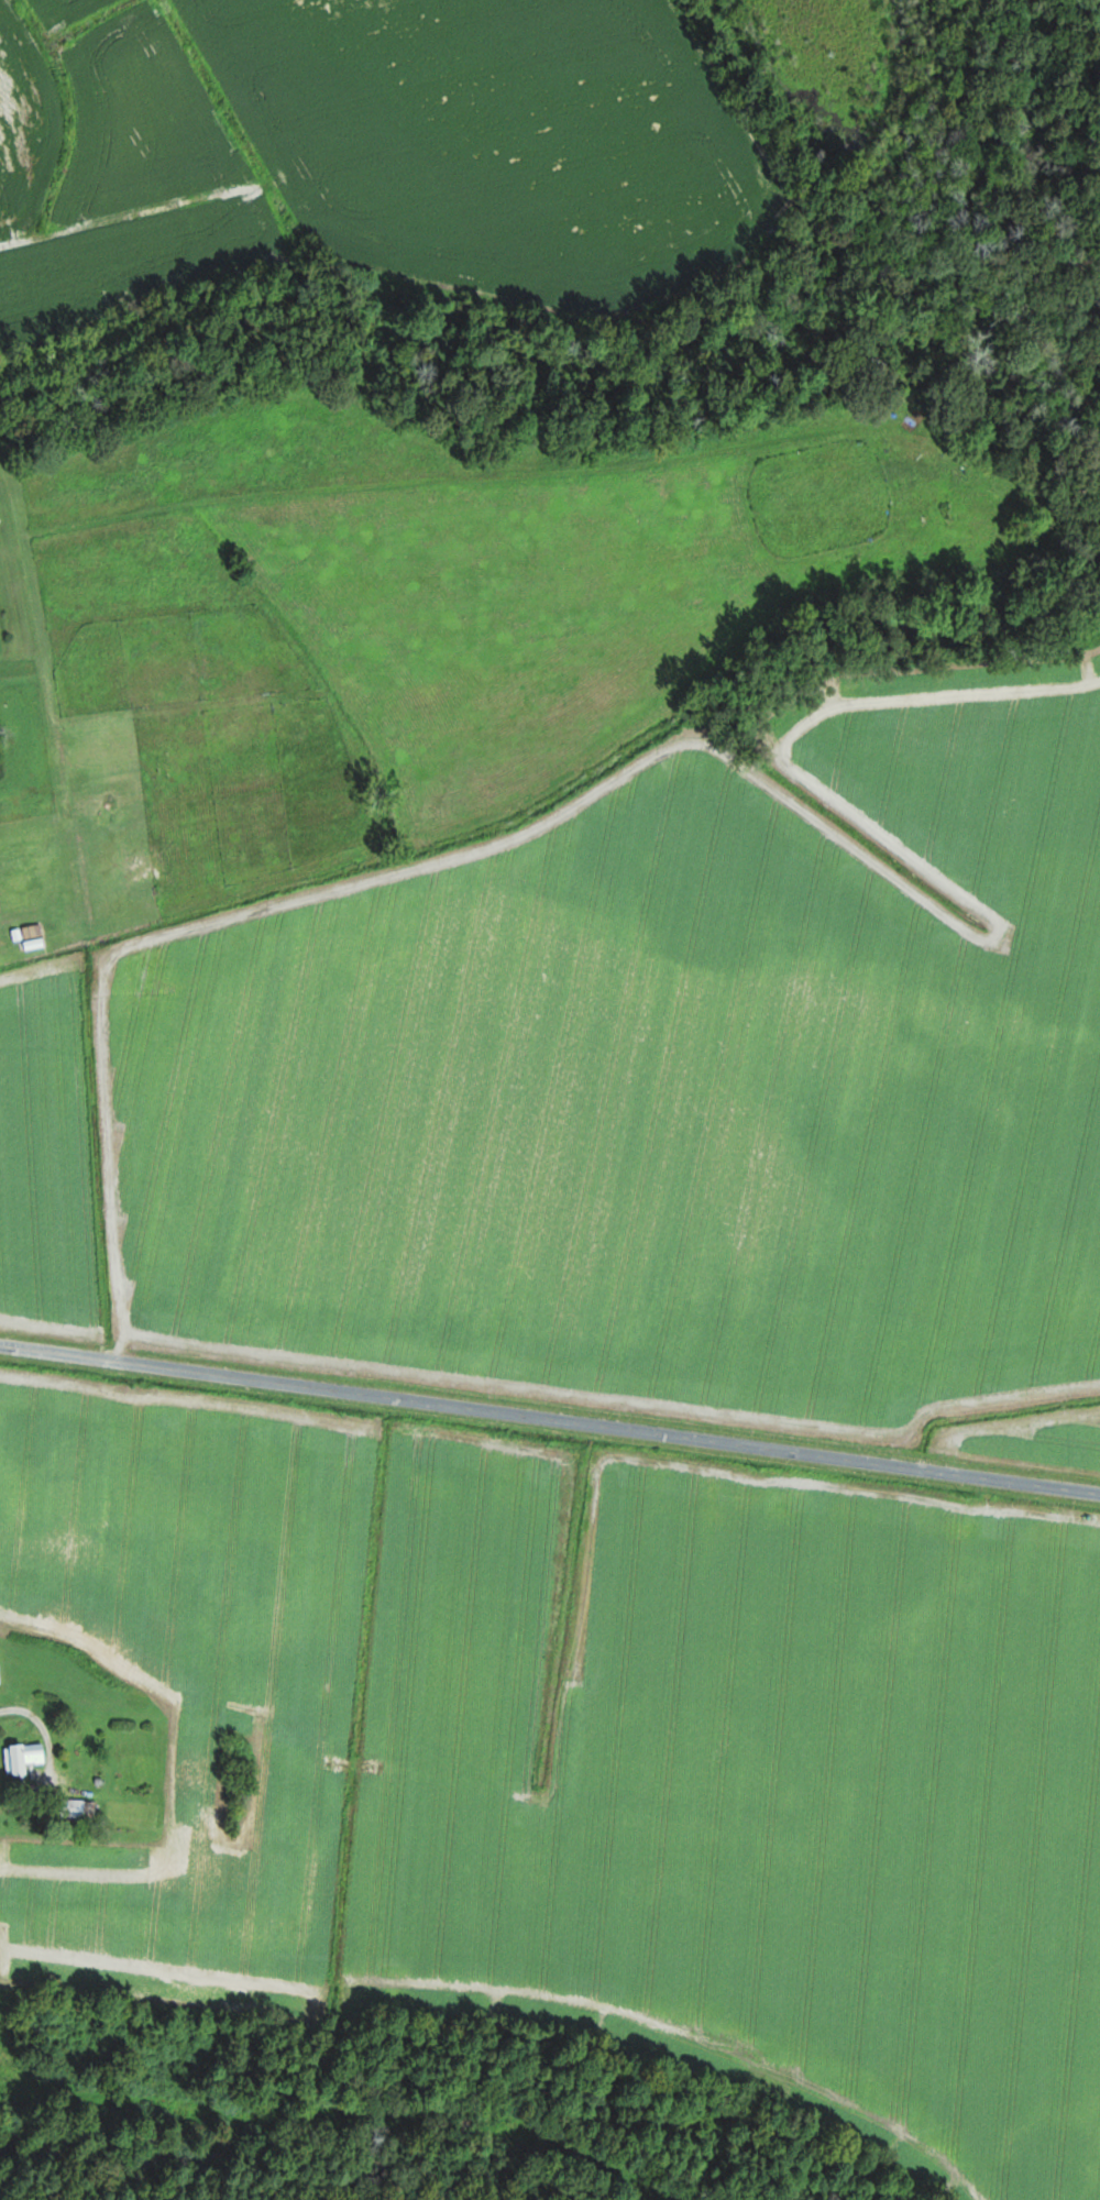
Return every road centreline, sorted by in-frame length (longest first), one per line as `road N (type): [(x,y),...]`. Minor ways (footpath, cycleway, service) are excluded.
road 1 (residential): [(1099,1492),(0,1347)]

